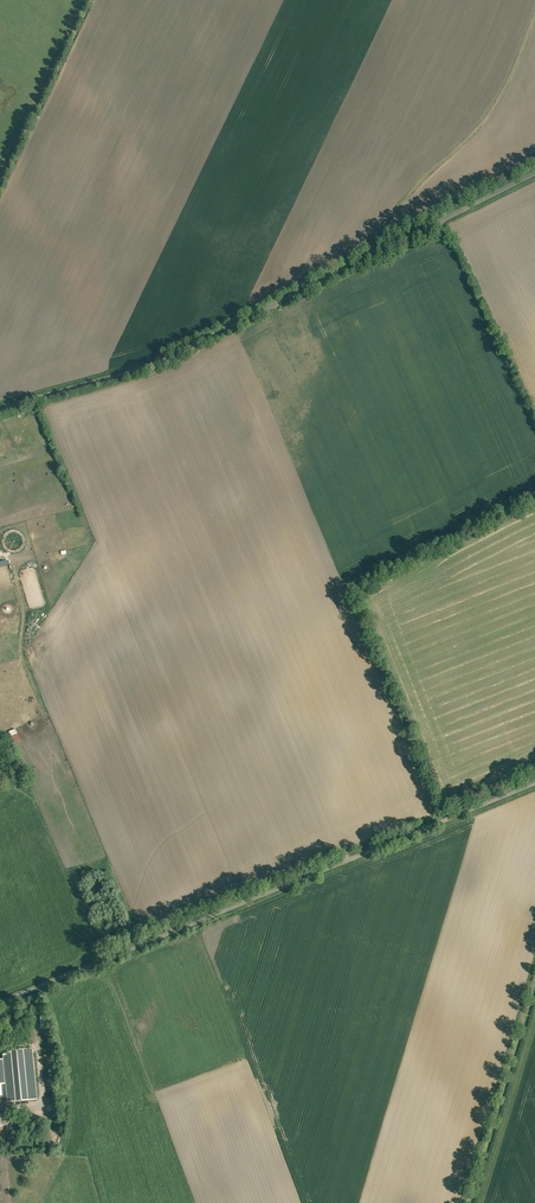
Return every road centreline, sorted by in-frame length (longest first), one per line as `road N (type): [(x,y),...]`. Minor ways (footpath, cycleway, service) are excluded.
road 1 (unclassified): [(0,408),(158,363),(534,173)]
road 2 (unclassified): [(534,785),(0,1003)]

